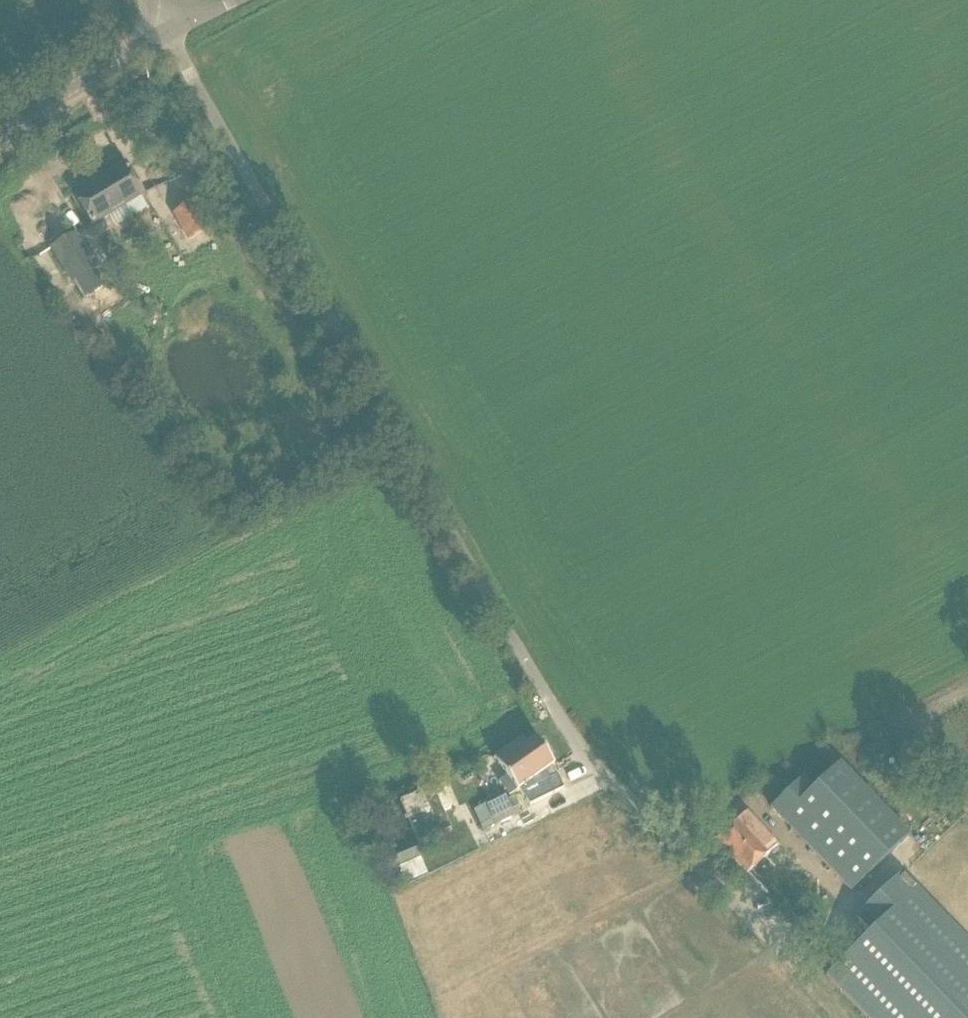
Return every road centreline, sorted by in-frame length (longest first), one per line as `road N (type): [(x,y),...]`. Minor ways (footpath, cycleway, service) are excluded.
road 1 (tertiary): [(0,116),(167,28)]

